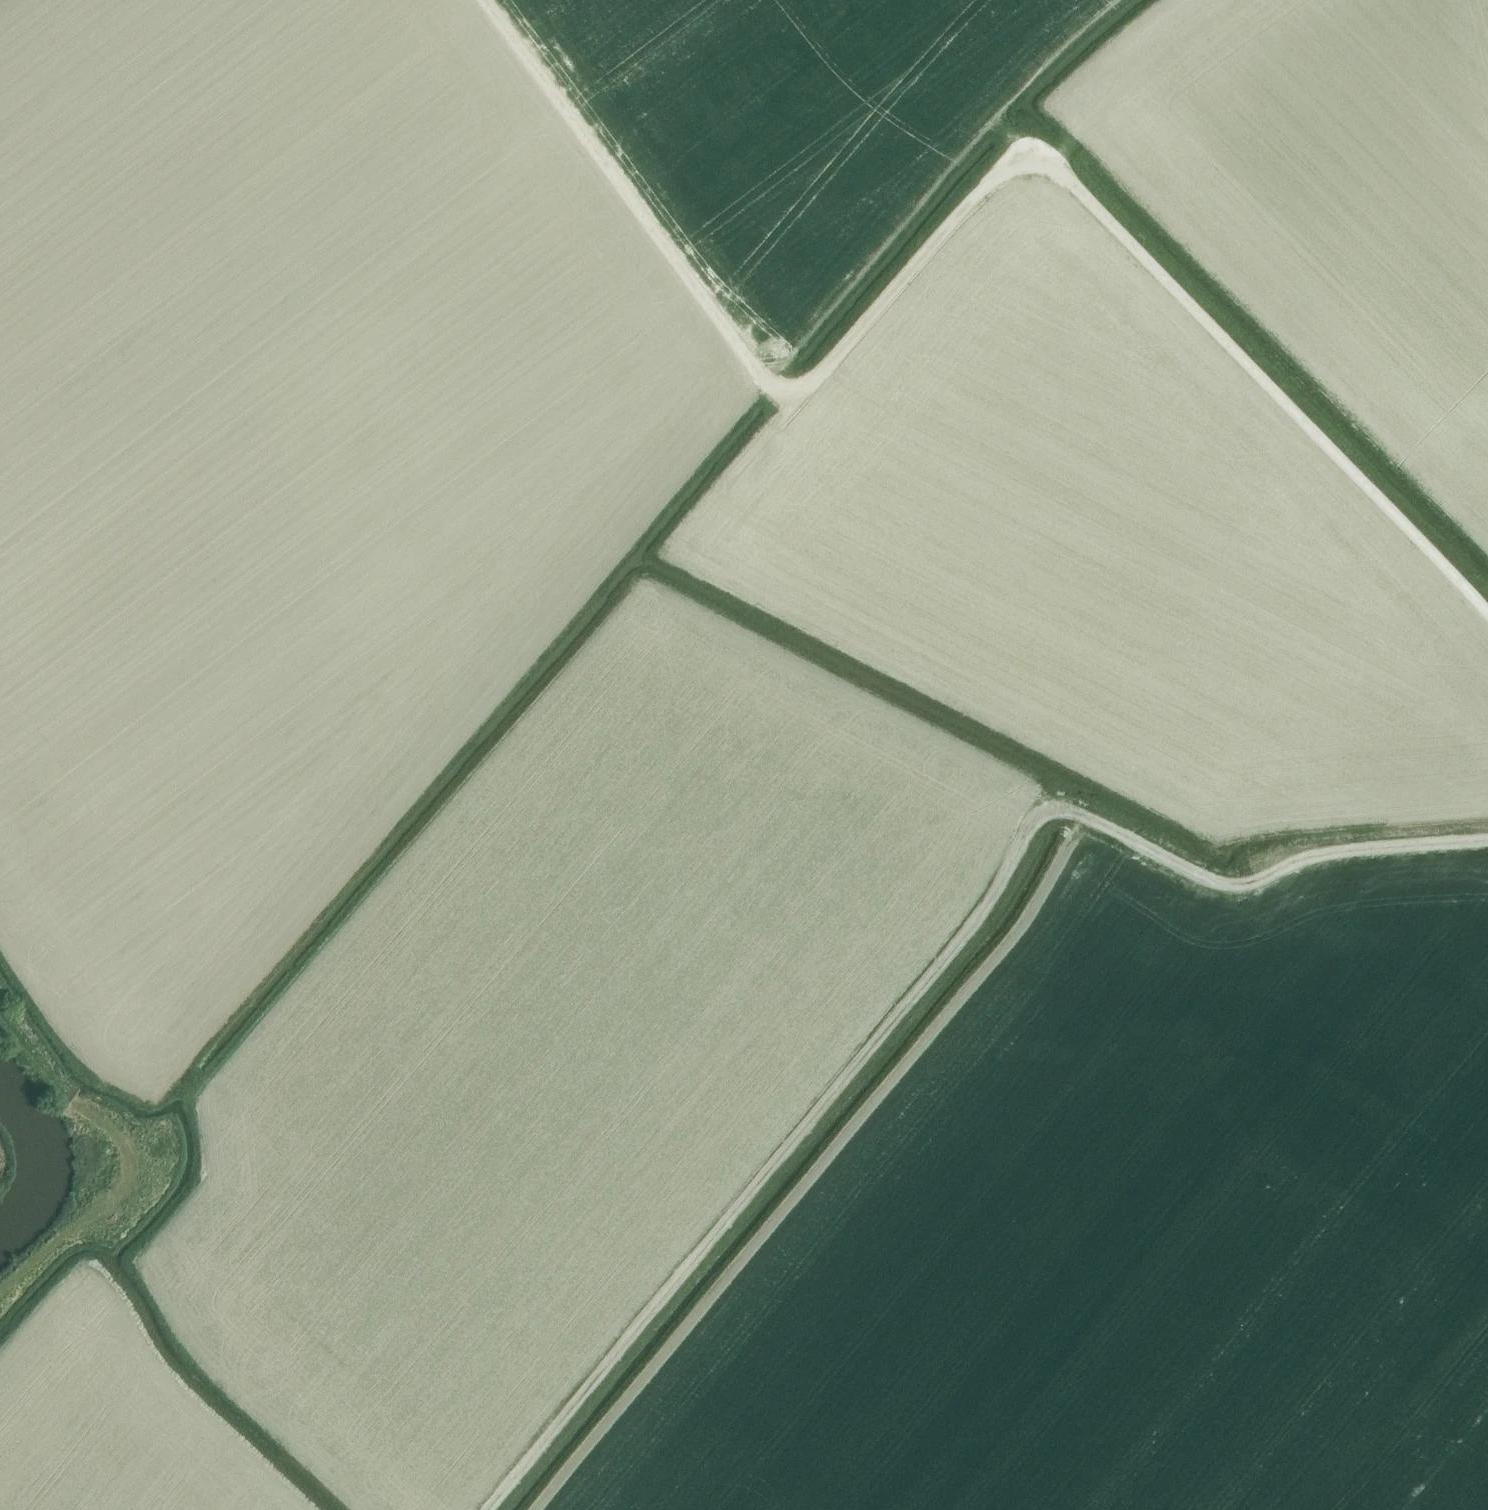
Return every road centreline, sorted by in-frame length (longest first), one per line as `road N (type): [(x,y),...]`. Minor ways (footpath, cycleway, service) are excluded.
road 1 (track): [(1082,814),(1224,879),(1254,881),(1324,855),(1487,842)]
road 2 (track): [(0,1014),(75,1107),(126,1144),(135,1174),(124,1201),(59,1239),(0,1298)]

